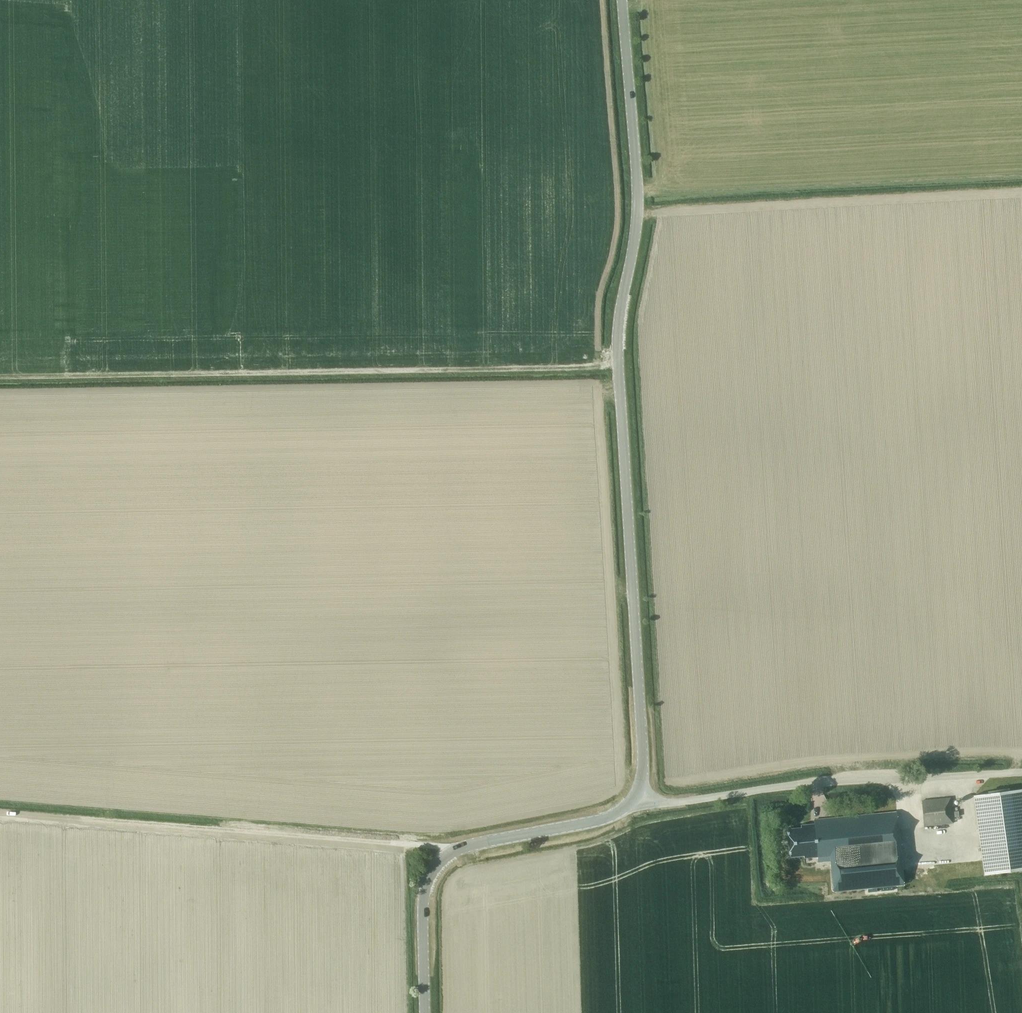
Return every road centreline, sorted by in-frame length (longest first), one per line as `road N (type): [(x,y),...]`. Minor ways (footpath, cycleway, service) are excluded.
road 1 (tertiary): [(640,798),(619,352),(638,227),(623,0)]
road 2 (unclassified): [(640,798),(687,800),(803,784),(1021,772)]
road 3 (tertiary): [(427,1012),(424,917),(434,873),(447,859),(469,846),(612,816),(640,798)]

